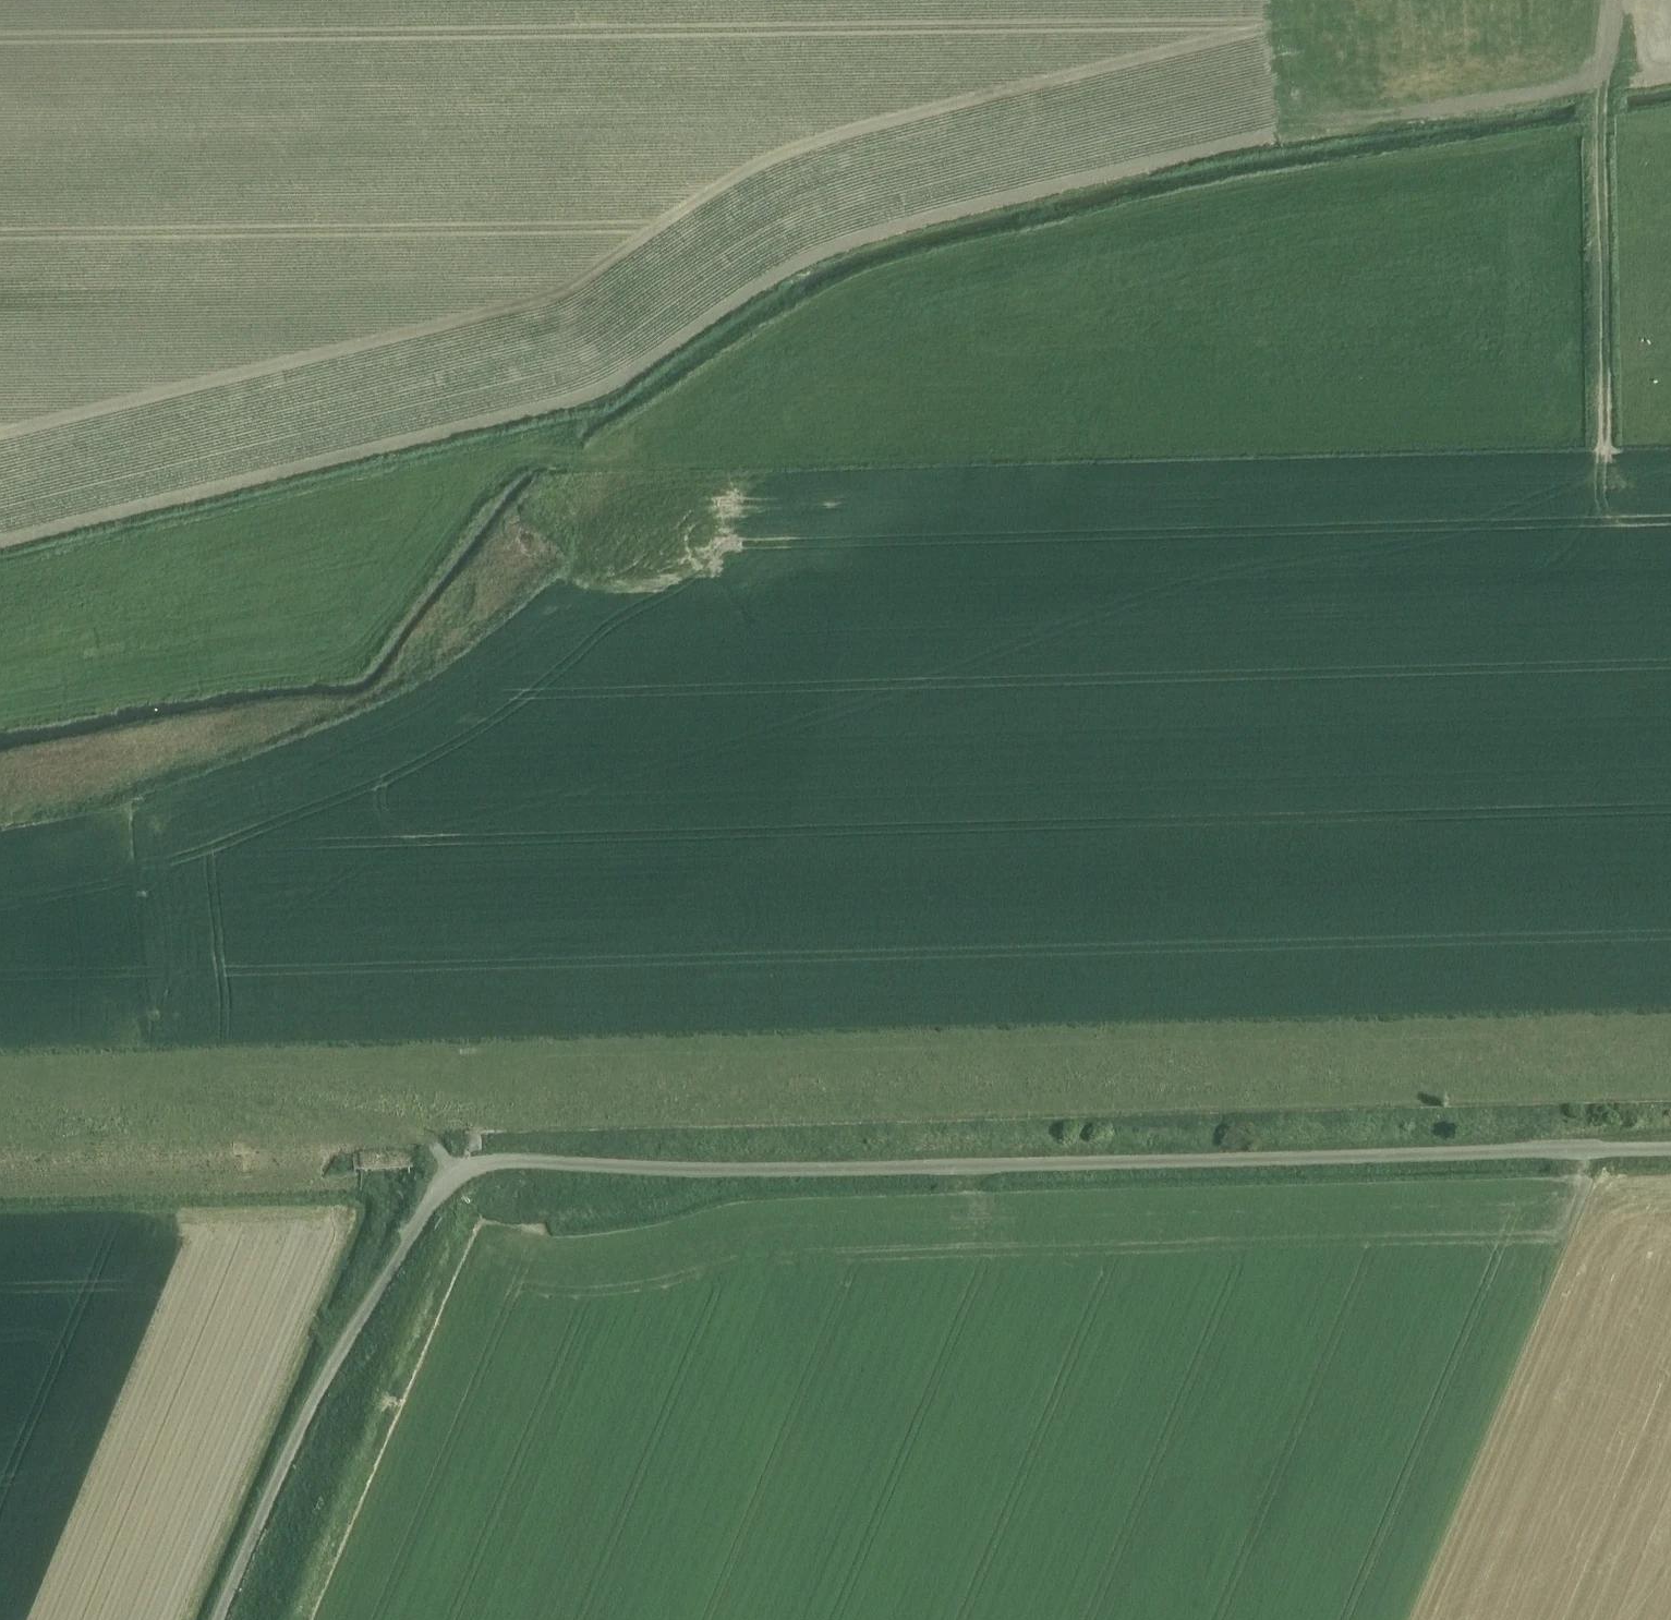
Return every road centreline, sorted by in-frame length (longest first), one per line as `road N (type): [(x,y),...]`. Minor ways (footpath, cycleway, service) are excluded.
road 1 (unclassified): [(218,1619),(298,1430),(437,1193),(474,1163),(762,1170),(1670,1147)]
road 2 (track): [(1601,0),(1606,374)]

